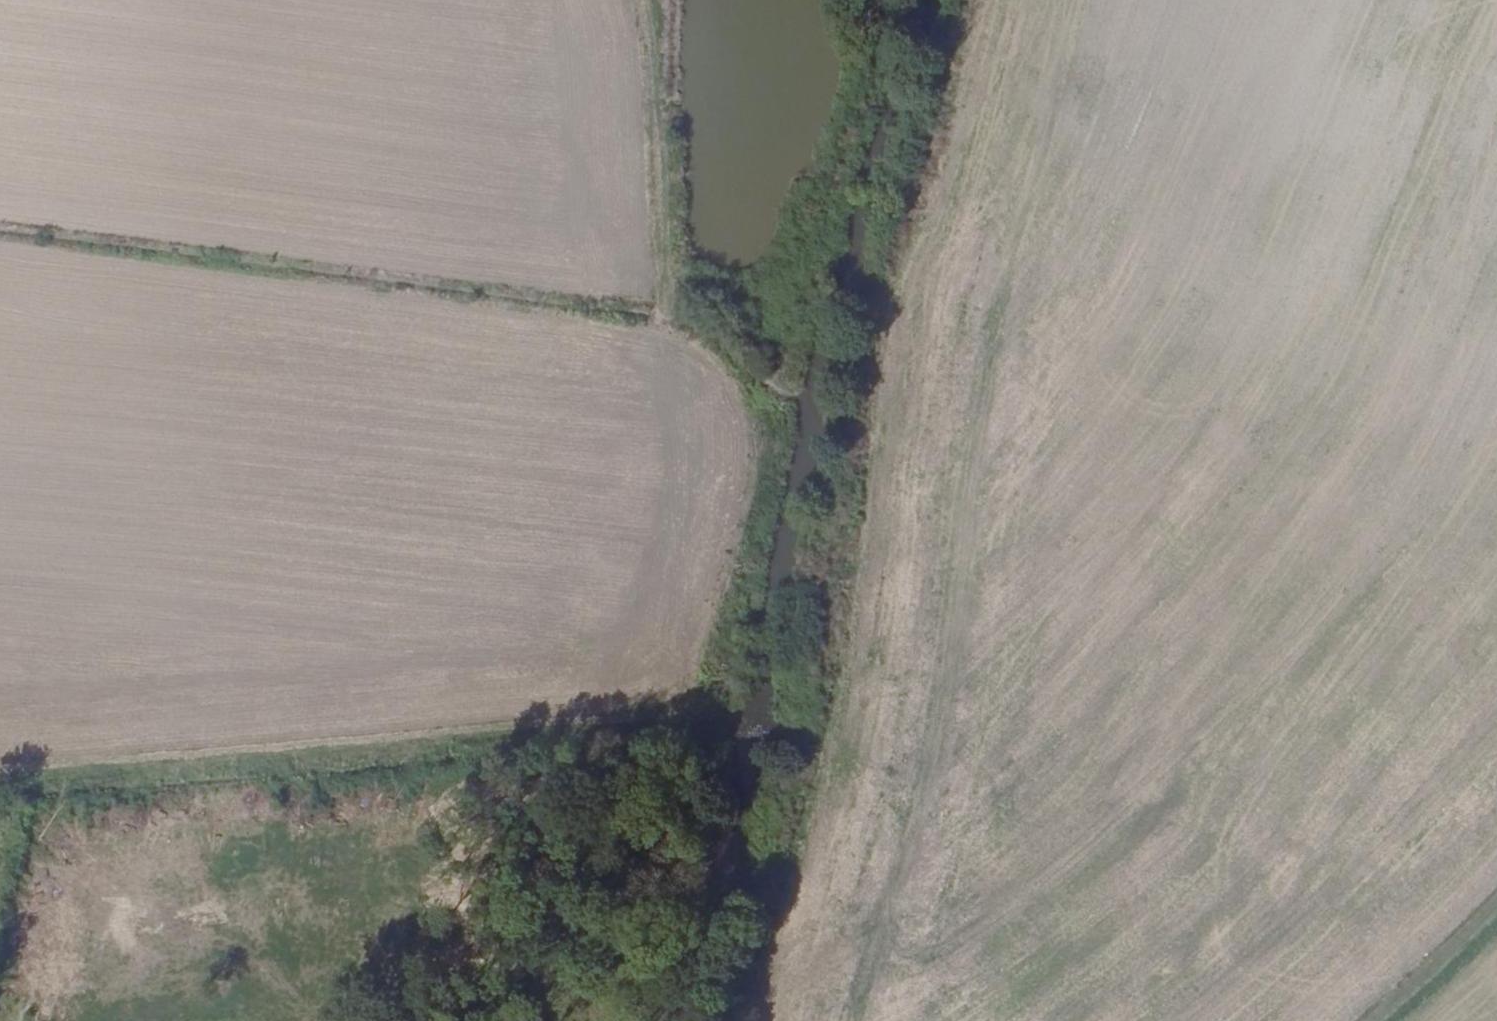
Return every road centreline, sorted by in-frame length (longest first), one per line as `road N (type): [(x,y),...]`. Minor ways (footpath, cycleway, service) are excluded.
road 1 (track): [(0,782),(685,723),(766,731),(833,757),(835,802),(792,861),(753,1020)]
road 2 (track): [(1496,912),(1382,1020)]

